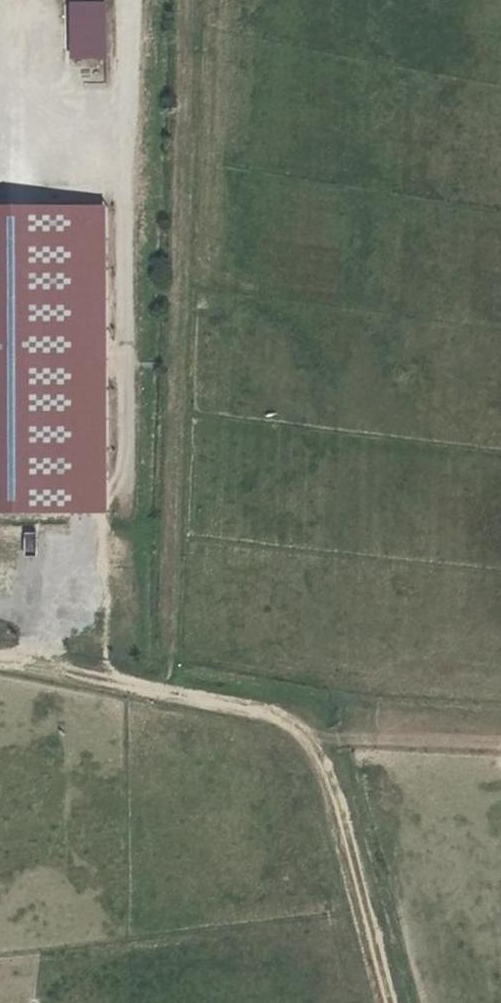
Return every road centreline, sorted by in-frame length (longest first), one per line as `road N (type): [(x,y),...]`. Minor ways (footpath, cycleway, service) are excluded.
road 1 (track): [(0,664),(265,709),(298,729),(327,769),(390,1002)]
road 2 (track): [(133,0),(127,467)]

